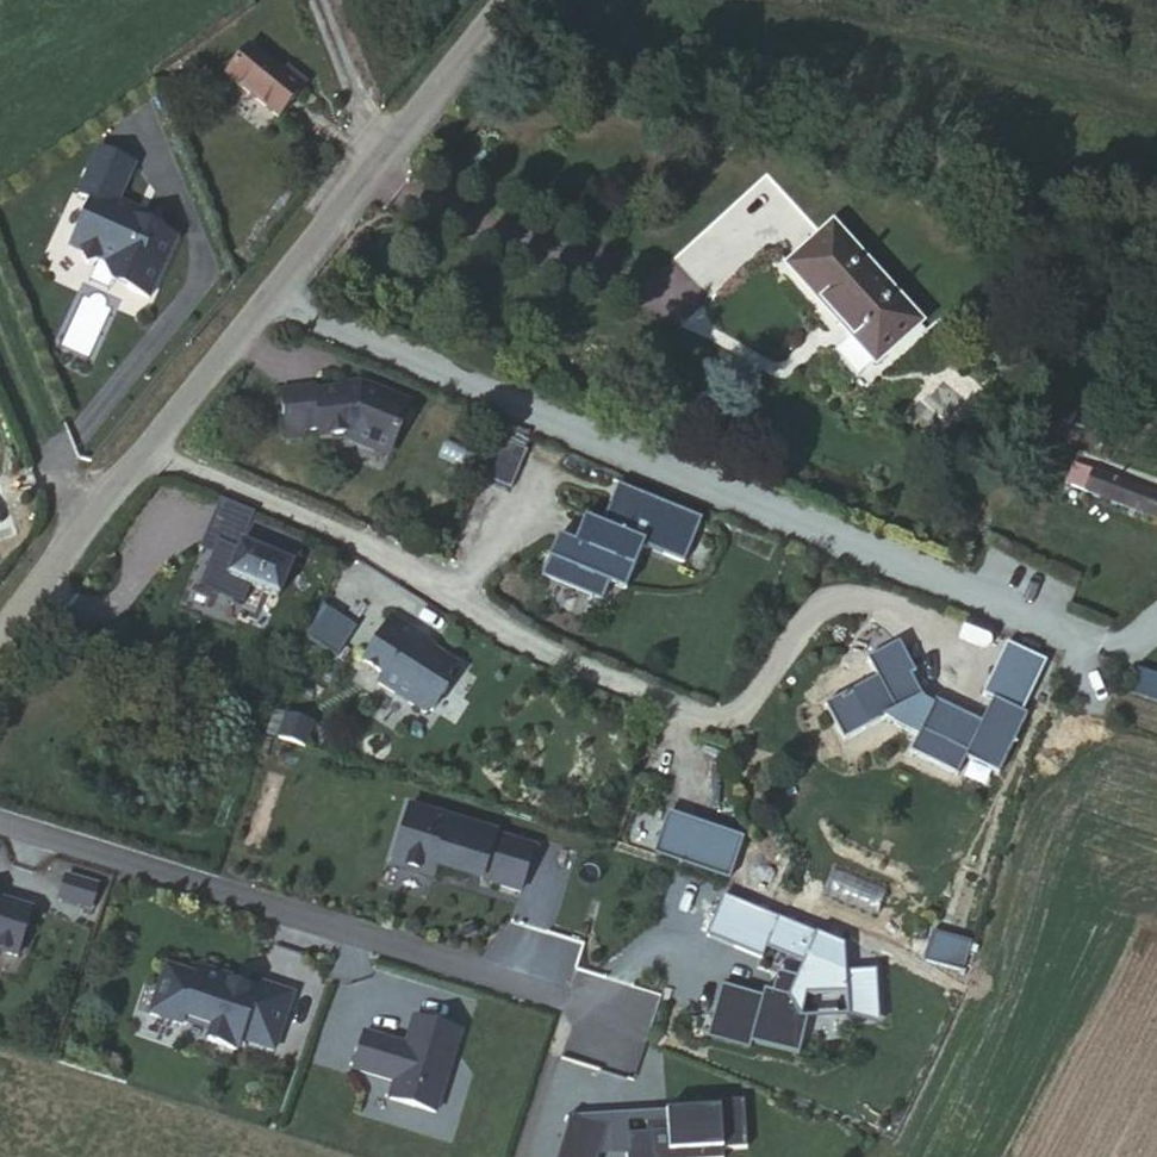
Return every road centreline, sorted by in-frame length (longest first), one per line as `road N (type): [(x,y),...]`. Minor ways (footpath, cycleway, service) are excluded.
road 1 (residential): [(0,826),(622,1012)]
road 2 (residential): [(132,449),(415,567),(501,629),(689,711)]
road 3 (tertiary): [(492,0),(132,449)]
road 4 (tertiary): [(132,449),(0,615)]

